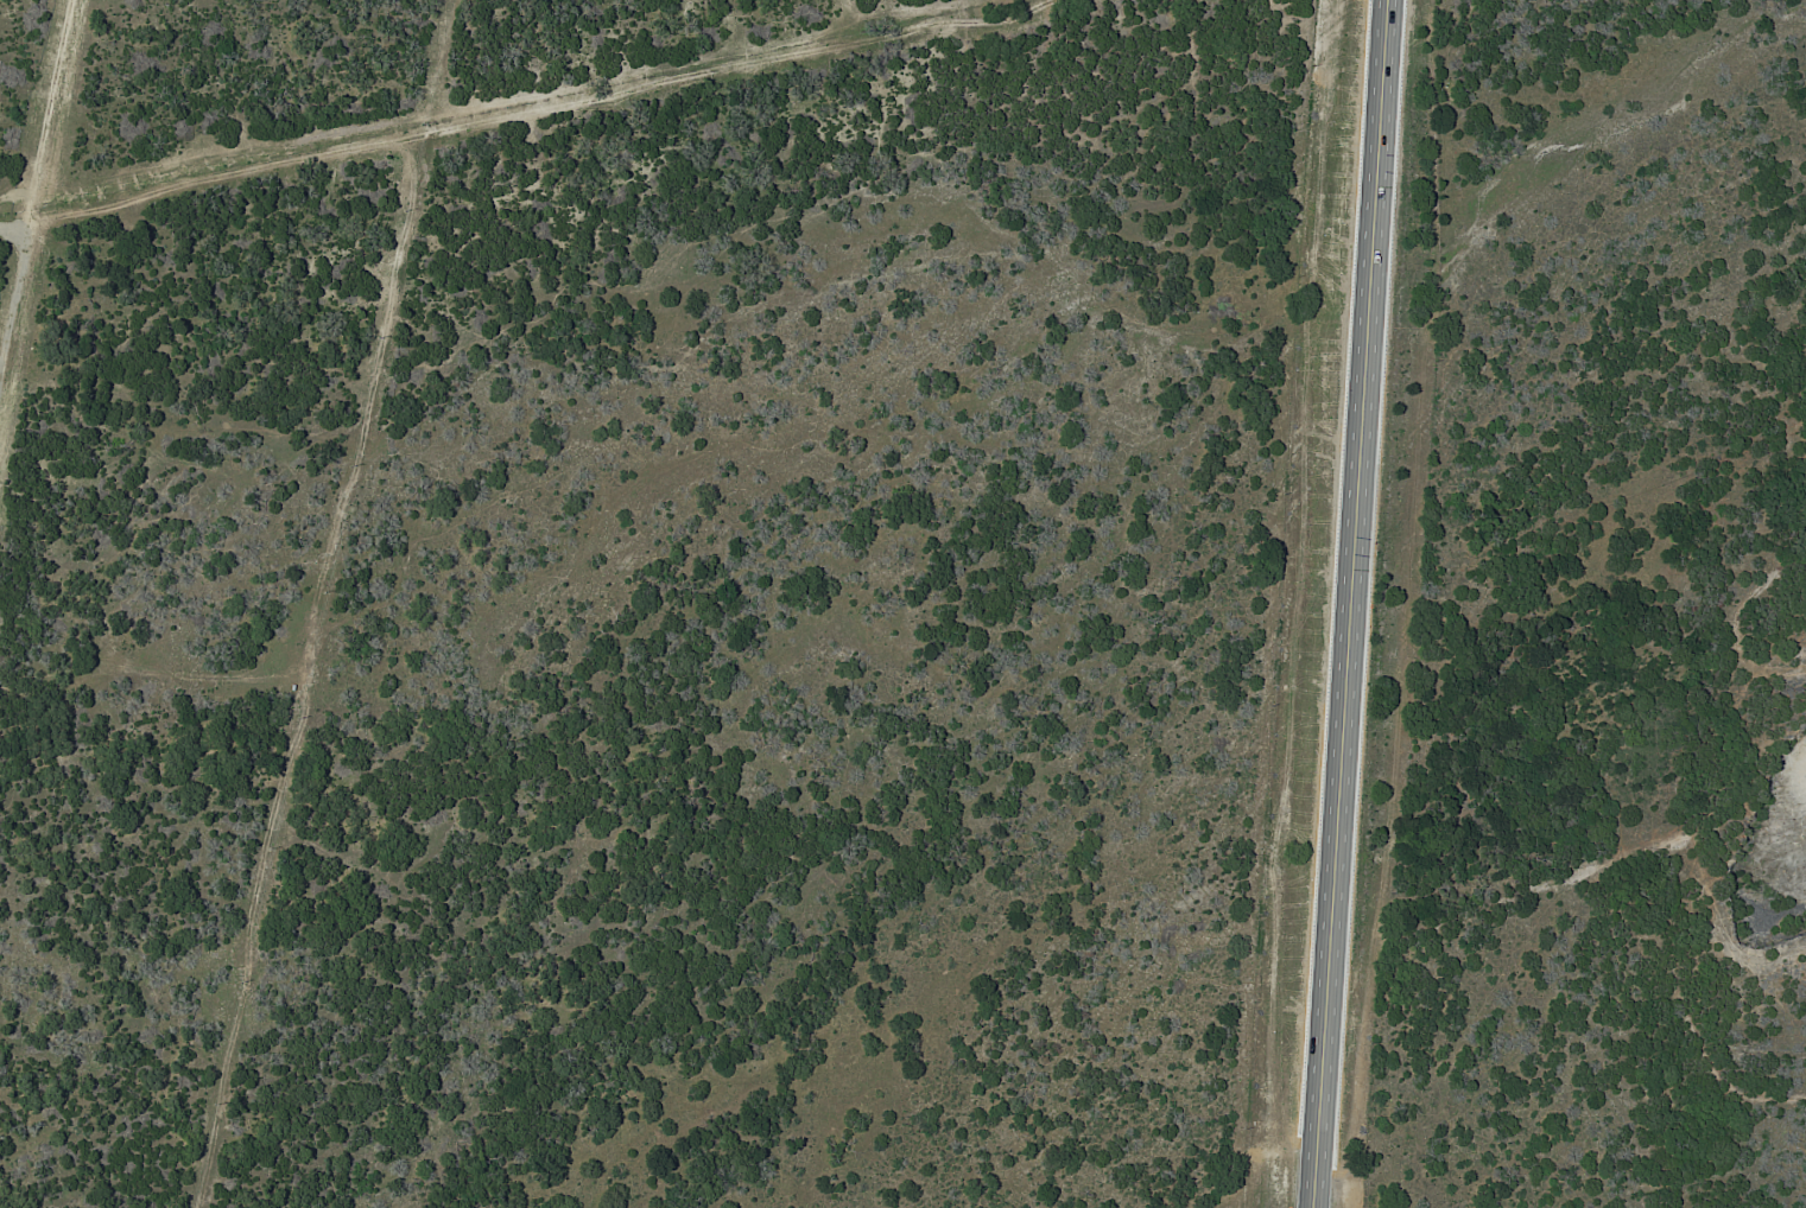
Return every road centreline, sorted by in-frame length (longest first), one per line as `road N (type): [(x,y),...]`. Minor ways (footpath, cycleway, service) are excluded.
road 1 (trunk): [(1309,1207),(1380,0)]

